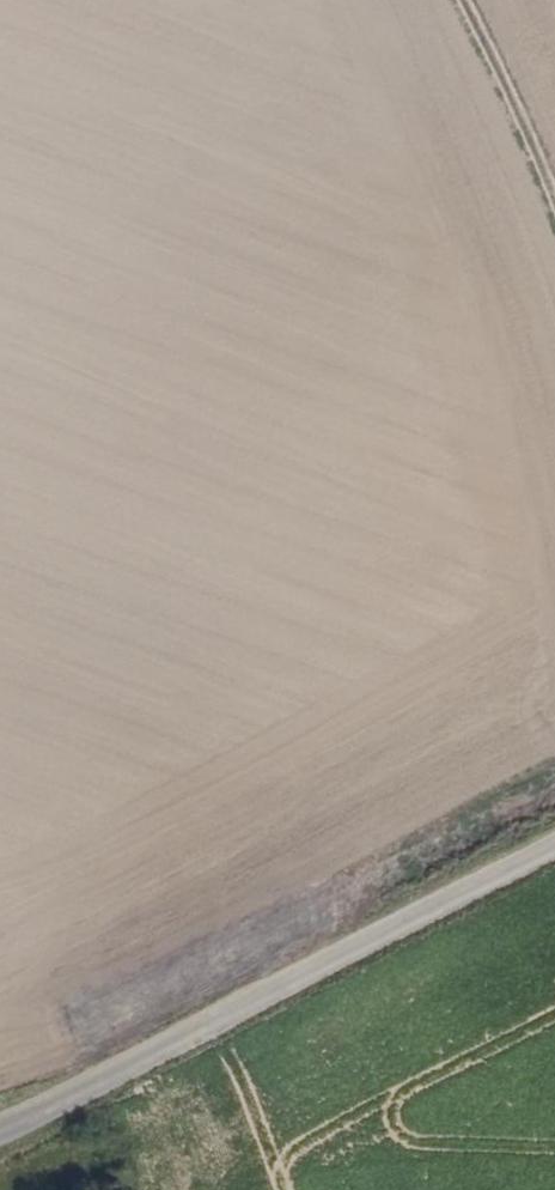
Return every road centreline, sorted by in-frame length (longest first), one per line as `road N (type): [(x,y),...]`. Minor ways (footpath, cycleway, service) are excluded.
road 1 (unclassified): [(0,1129),(554,846)]
road 2 (track): [(554,161),(478,0)]

